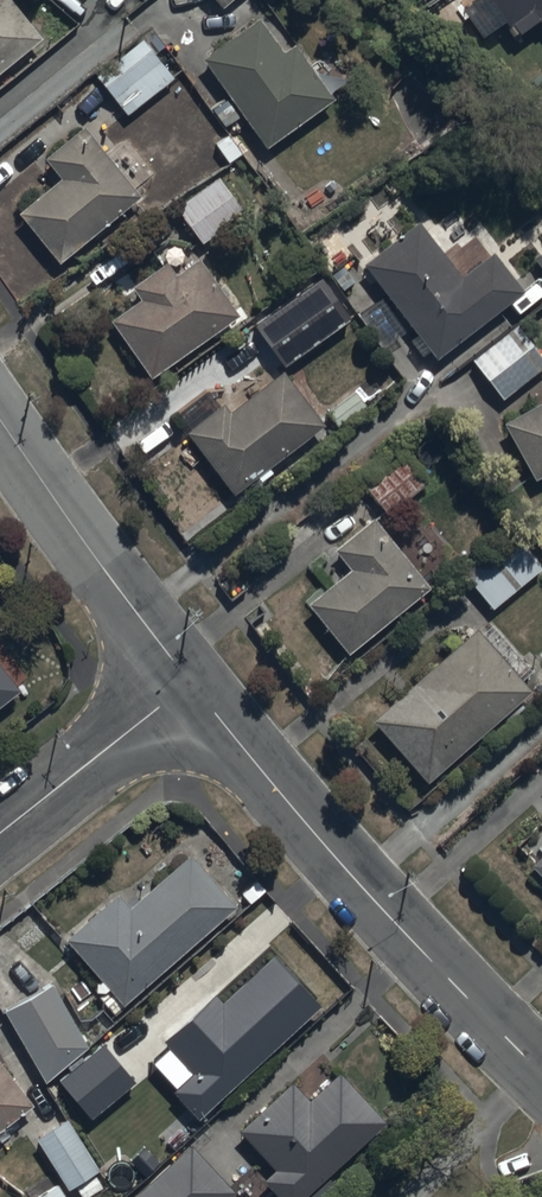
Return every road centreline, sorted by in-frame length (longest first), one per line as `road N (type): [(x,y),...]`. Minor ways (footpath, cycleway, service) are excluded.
road 1 (tertiary): [(189,680),(323,843),(541,1079)]
road 2 (tertiary): [(0,424),(189,680)]
road 3 (residential): [(189,680),(0,831)]

